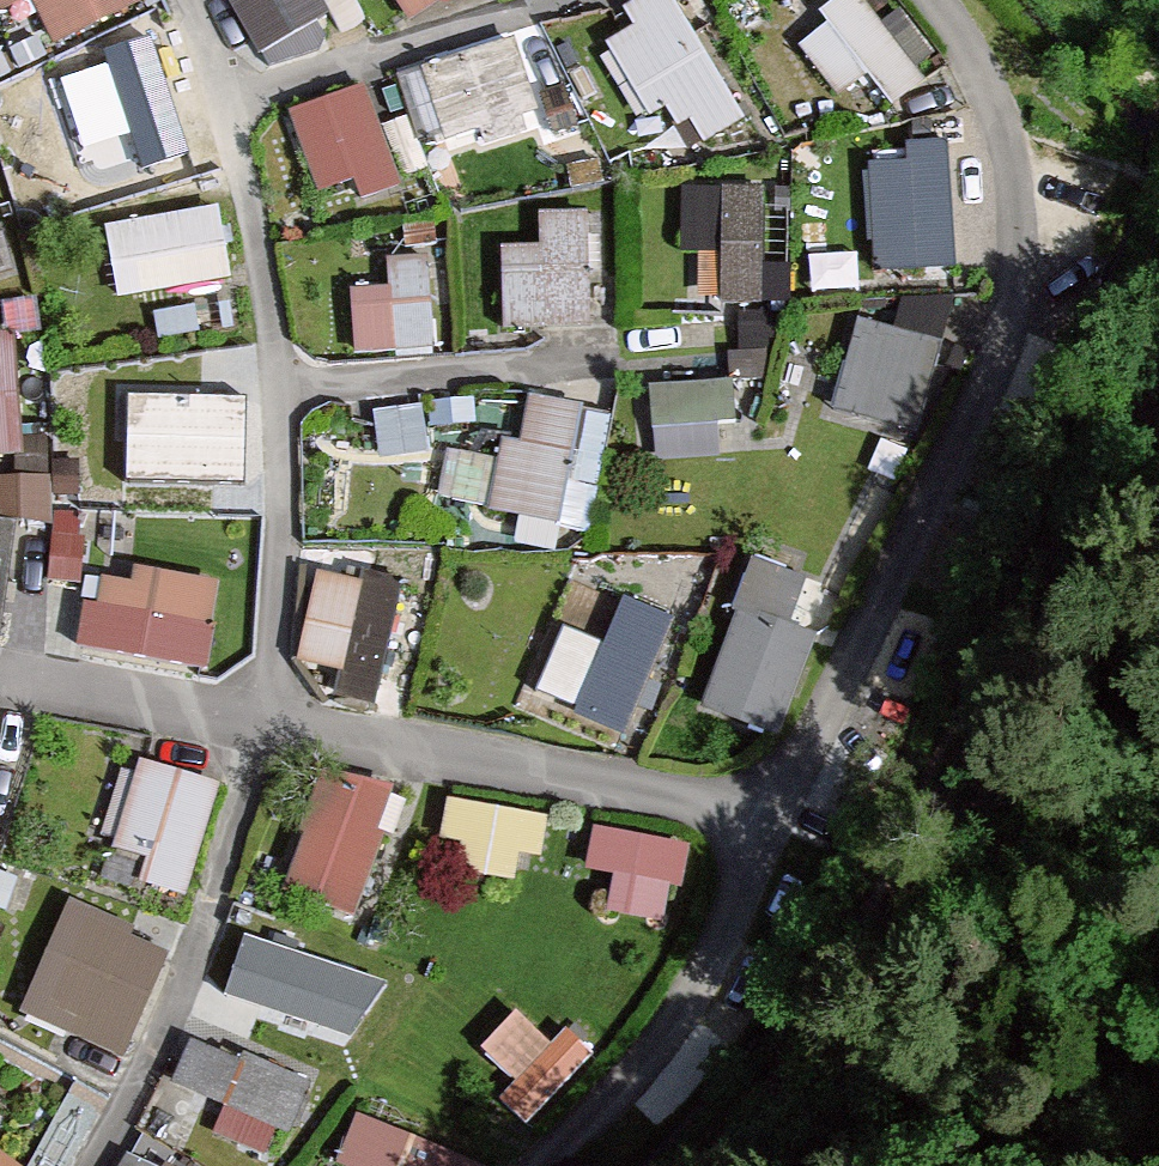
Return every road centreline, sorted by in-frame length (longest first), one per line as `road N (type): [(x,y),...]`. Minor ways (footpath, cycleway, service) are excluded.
road 1 (residential): [(782,802),(955,492),(1027,259),(1000,140),(963,37),(930,0)]
road 2 (residential): [(191,0),(226,100),(261,250),(278,390),(270,714)]
road 3 (residential): [(270,714),(782,802)]
road 4 (residential): [(270,714),(216,891),(91,1165)]
road 5 (residential): [(511,1165),(782,802)]
road 6 (residential): [(0,672),(270,714)]

